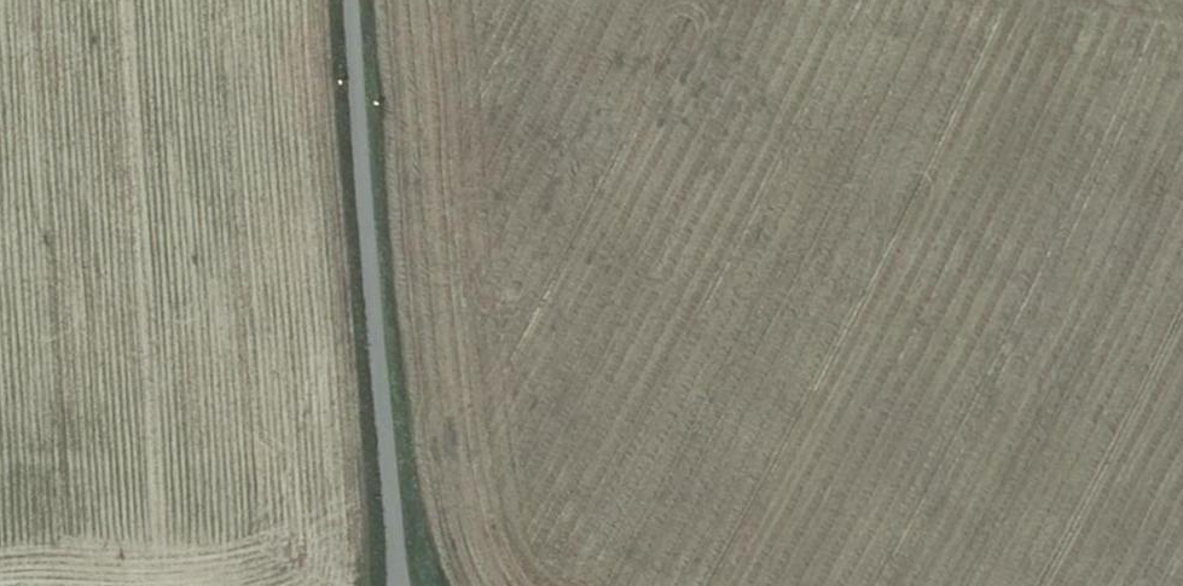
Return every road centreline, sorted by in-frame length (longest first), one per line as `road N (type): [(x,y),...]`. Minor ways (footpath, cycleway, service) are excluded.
road 1 (unclassified): [(390,585),(348,0)]

